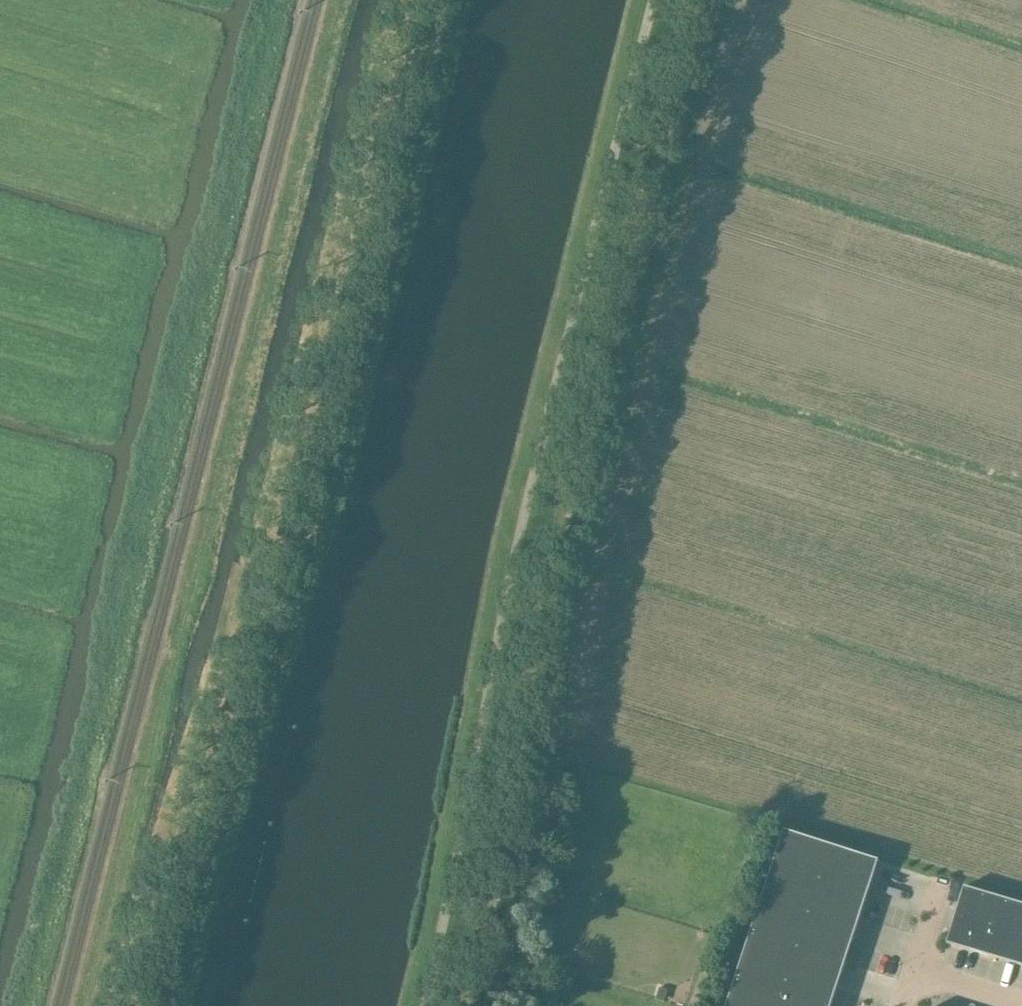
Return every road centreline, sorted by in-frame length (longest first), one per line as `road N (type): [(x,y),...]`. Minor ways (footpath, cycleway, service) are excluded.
road 1 (track): [(166,1005),(336,456),(450,0)]

